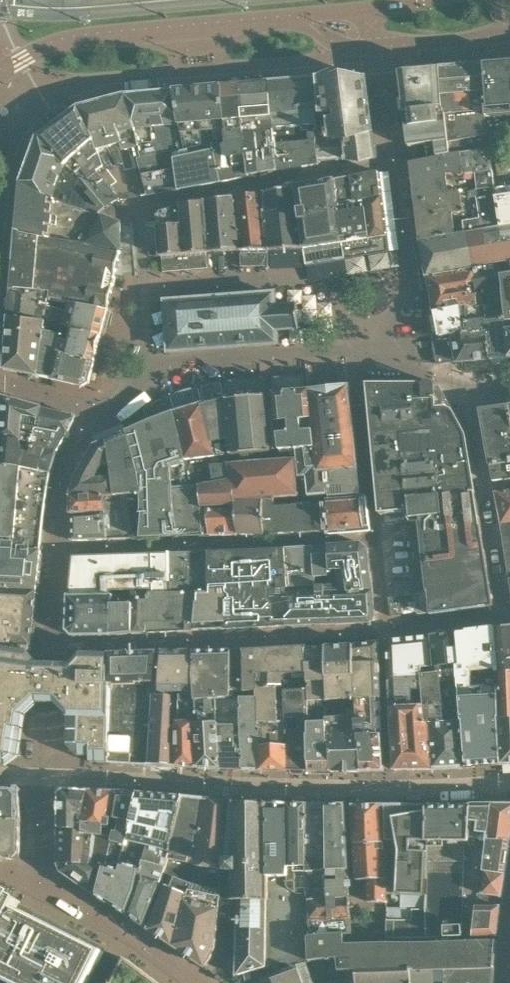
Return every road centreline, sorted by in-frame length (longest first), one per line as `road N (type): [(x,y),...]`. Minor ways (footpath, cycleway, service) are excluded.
road 1 (residential): [(0,71),(63,38),(421,0)]

